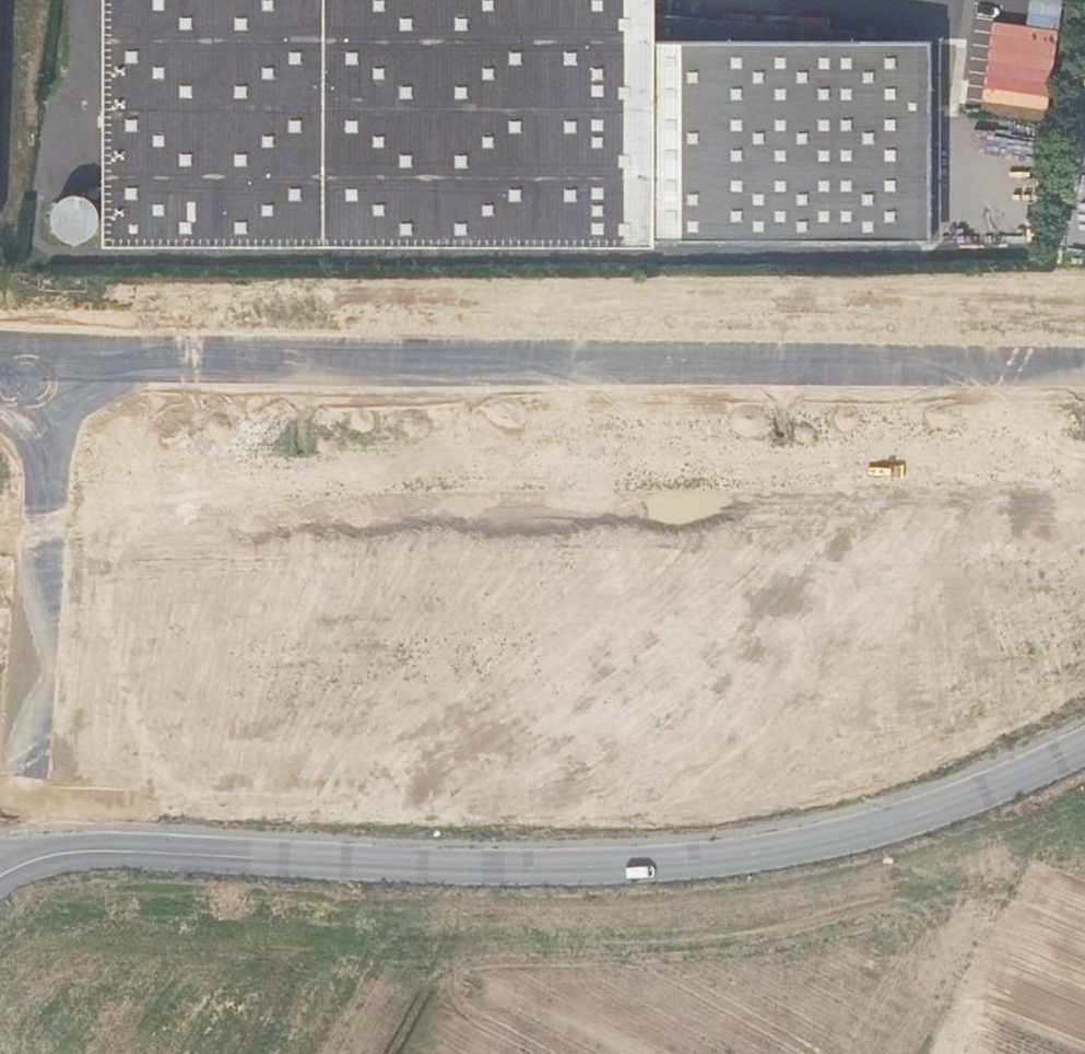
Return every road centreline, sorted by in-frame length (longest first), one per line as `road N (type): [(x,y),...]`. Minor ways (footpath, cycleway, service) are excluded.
road 1 (tertiary): [(1084,368),(50,369)]
road 2 (unclassified): [(50,369),(18,808),(1,870)]

